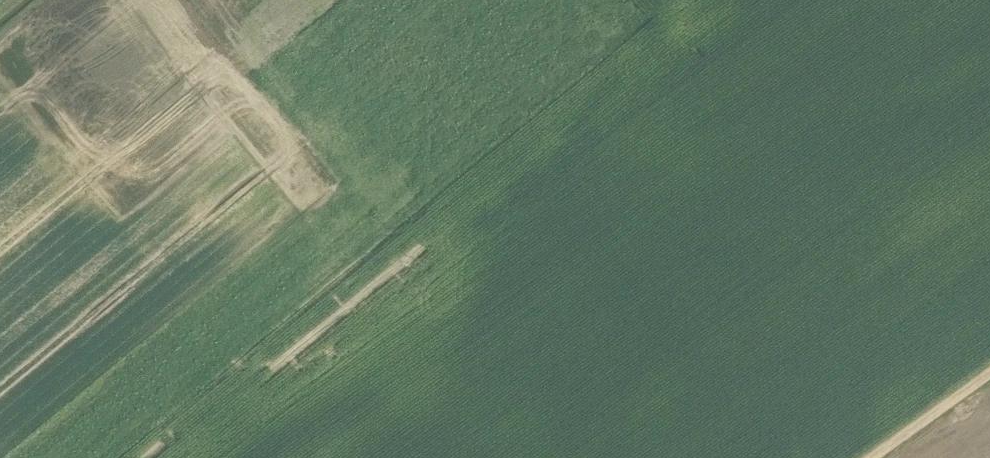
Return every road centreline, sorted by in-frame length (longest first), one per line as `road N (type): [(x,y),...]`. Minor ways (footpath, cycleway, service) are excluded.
road 1 (unclassified): [(881,457),(989,381)]

